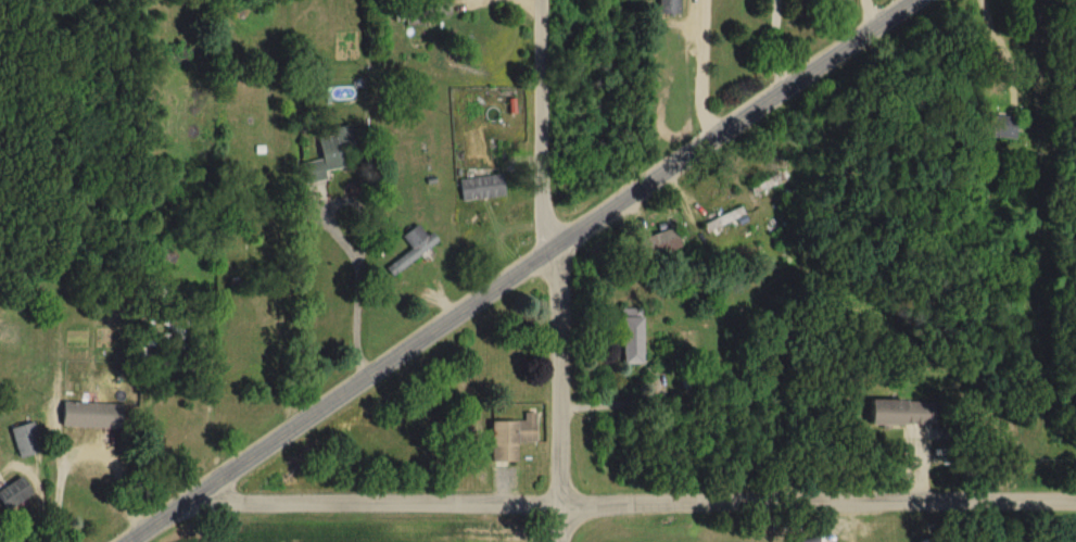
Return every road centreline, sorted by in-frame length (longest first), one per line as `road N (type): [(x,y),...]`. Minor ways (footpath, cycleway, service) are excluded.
road 1 (tertiary): [(912,0),(137,541)]
road 2 (residential): [(1075,502),(282,508),(195,502)]
road 3 (residential): [(560,541),(553,254)]
road 4 (residential): [(553,254),(543,223),(542,0)]

